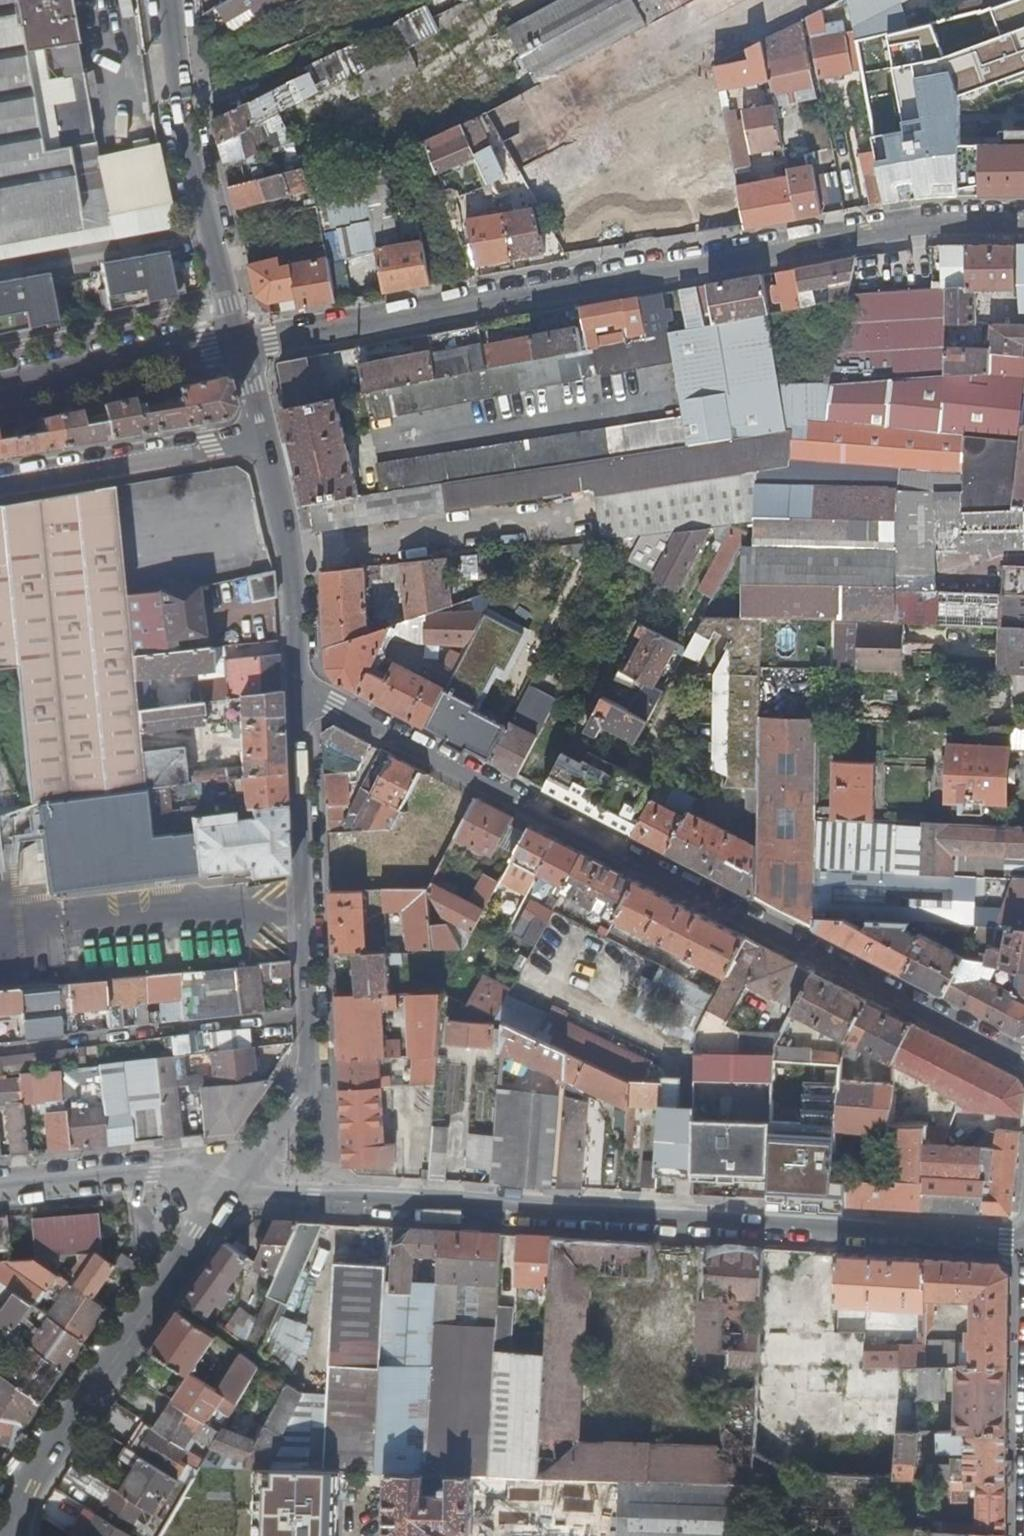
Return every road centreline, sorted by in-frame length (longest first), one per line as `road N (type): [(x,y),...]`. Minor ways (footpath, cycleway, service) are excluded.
road 1 (unclassified): [(290,684),(330,693),(1023,1058)]
road 2 (unclassified): [(1023,1244),(312,1194),(231,1171)]
road 3 (residential): [(236,345),(884,235),(1023,224)]
road 4 (unclassified): [(10,1535),(21,1485),(231,1171)]
road 5 (residential): [(236,345),(189,134),(169,0)]
road 6 (residential): [(304,1013),(290,684)]
road 7 (residential): [(0,1051),(304,1013)]
road 8 (residential): [(0,485),(264,439)]
road 9 (residential): [(290,684),(288,558),(264,439)]
road 10 (unclassified): [(236,345),(0,395)]
road 11 (unclassified): [(231,1171),(155,1164),(0,1182)]
road 12 (residential): [(231,1171),(271,1132),(305,1061),(304,1013)]

